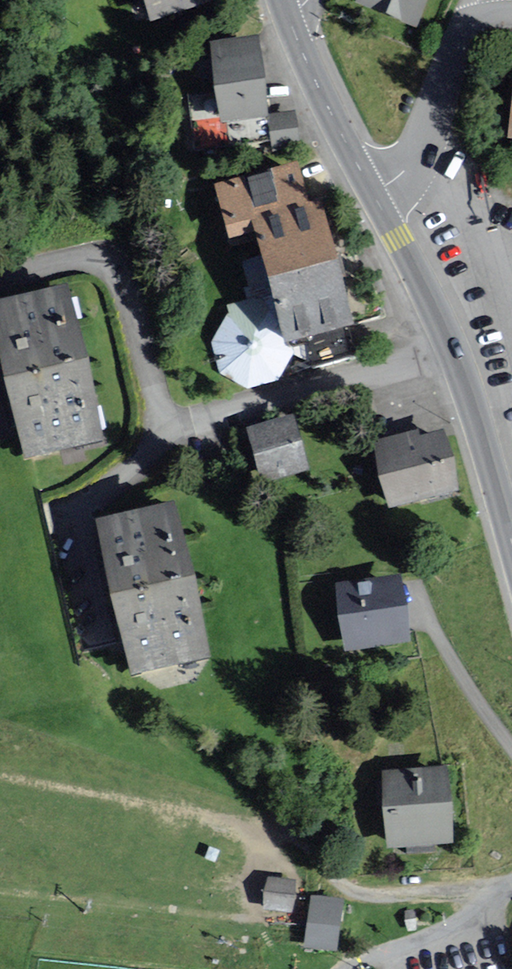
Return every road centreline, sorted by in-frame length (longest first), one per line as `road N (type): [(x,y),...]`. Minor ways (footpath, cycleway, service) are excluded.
road 1 (residential): [(454,354),(217,418),(174,421)]
road 2 (residential): [(174,421),(111,266),(67,262),(0,278)]
road 3 (residential): [(174,421),(86,510),(107,629)]
road 4 (residential): [(468,11),(404,172),(371,190)]
road 5 (secondary): [(511,542),(454,354)]
road 6 (secondary): [(371,190),(289,13)]
road 7 (secondary): [(454,354),(371,190)]

